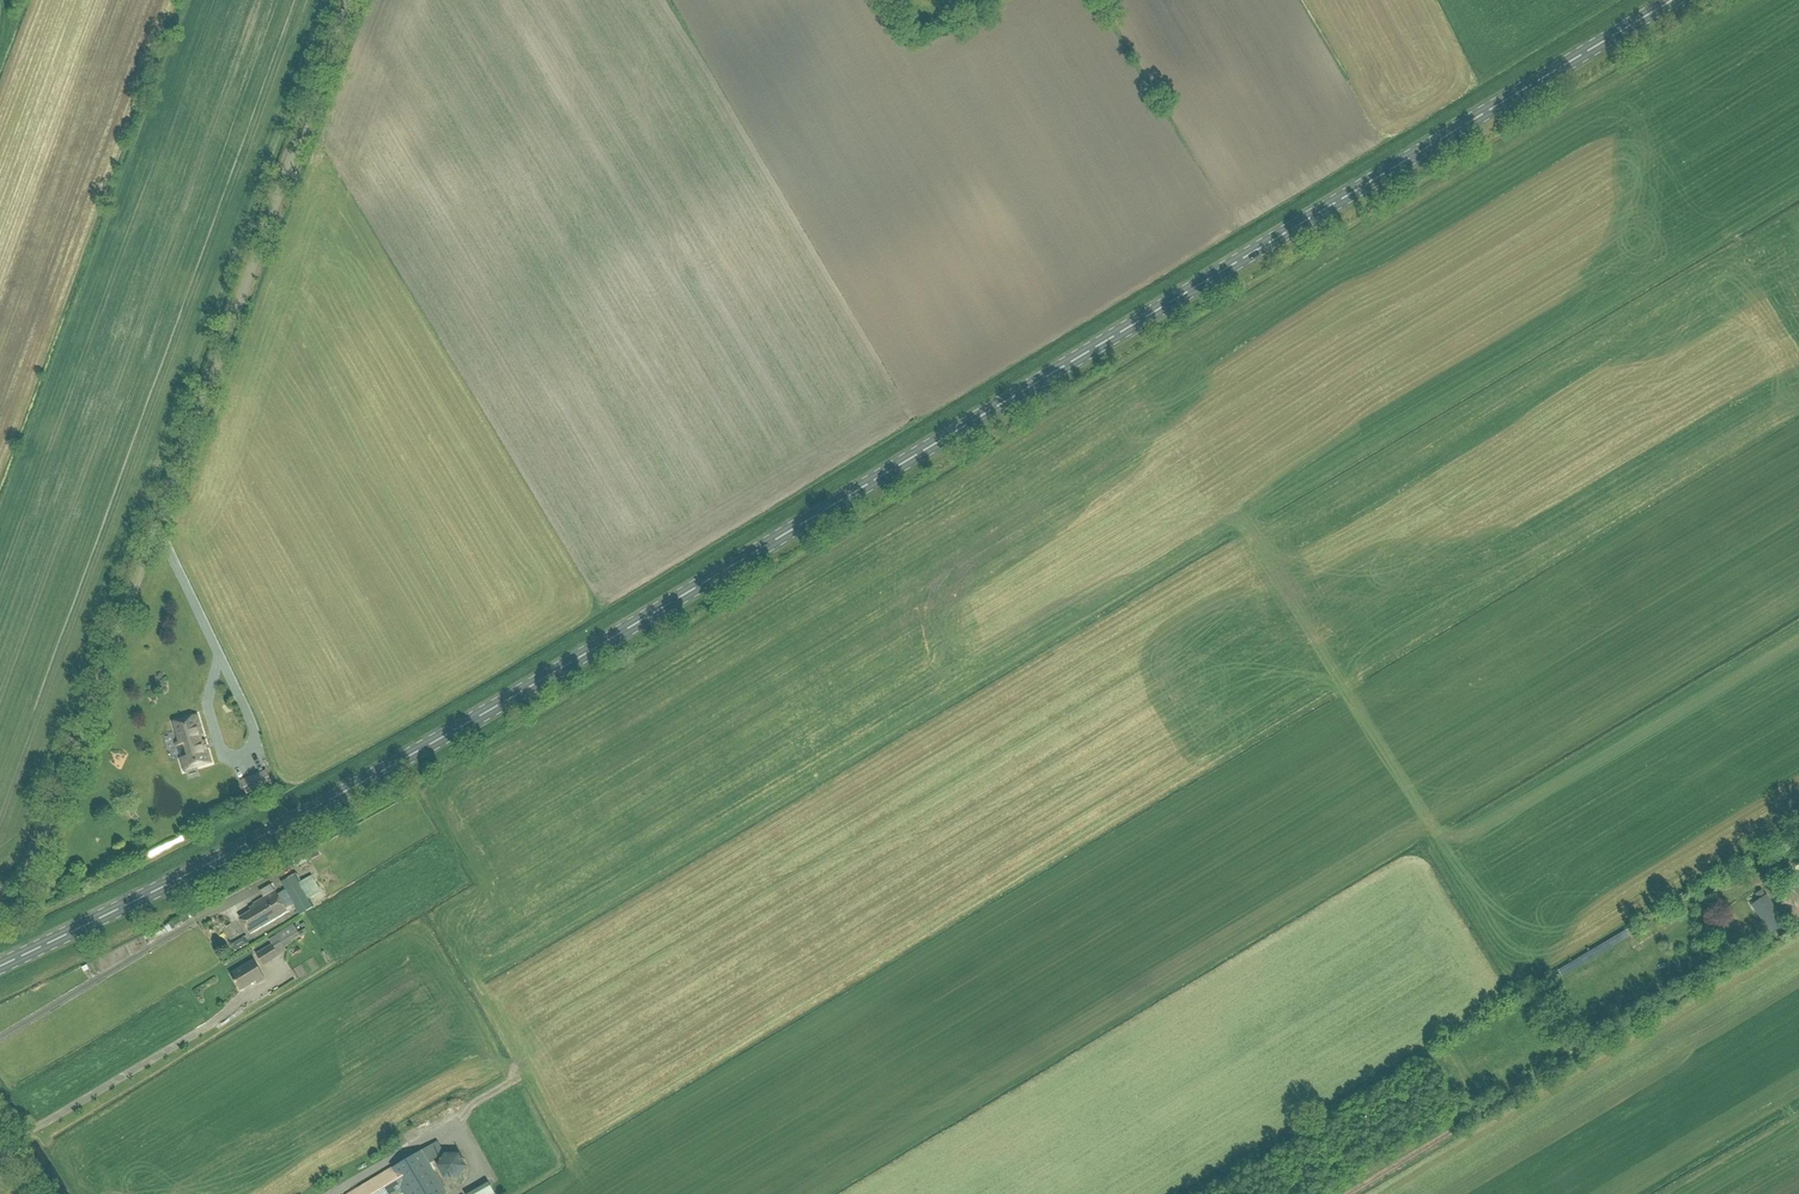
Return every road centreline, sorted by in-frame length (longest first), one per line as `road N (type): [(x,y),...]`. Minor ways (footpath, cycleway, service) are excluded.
road 1 (primary): [(0,966),(389,767),(1672,0)]
road 2 (unclassified): [(0,892),(23,877),(38,851),(348,0)]
road 3 (track): [(1353,1193),(1798,929)]

